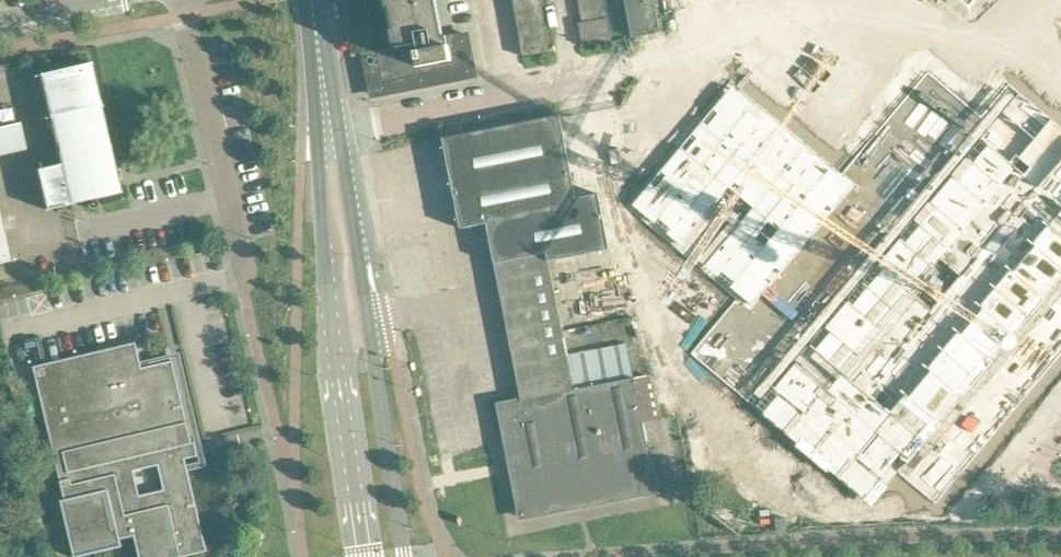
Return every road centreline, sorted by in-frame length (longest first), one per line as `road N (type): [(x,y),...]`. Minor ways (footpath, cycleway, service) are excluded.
road 1 (tertiary): [(406,556),(345,176),(329,133)]
road 2 (tertiary): [(329,133),(320,171),(338,385),(366,556)]
road 3 (unclassified): [(182,0),(246,266),(246,295)]
road 4 (residential): [(329,133),(500,97)]
road 5 (tertiary): [(329,133),(311,0)]

